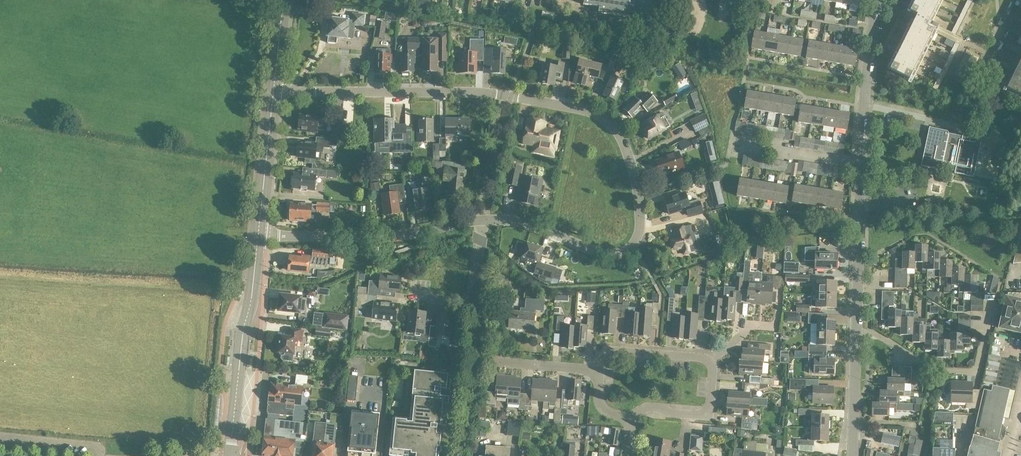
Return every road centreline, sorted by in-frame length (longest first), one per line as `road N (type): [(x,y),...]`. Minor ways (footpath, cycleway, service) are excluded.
road 1 (residential): [(484,220),(507,219),(578,247),(639,253),(634,174),(612,125),(576,108),(479,92),(273,91)]
road 2 (residential): [(258,236),(395,234),(484,220)]
road 3 (secondary): [(231,455),(258,236)]
road 4 (residential): [(857,332),(876,333),(936,369),(971,371),(986,312)]
road 5 (residential): [(857,332),(860,165)]
road 6 (residential): [(860,165),(870,0)]
road 7 (secondary): [(258,236),(273,91)]
road 8 (residential): [(484,220),(474,292),(461,301),(410,296)]
road 9 (residential): [(860,165),(730,142)]
road 10 (residential): [(853,455),(857,332)]
road 11 (residential): [(596,370),(611,353),(710,365)]
road 12 (residential): [(710,365),(701,414),(630,418)]

